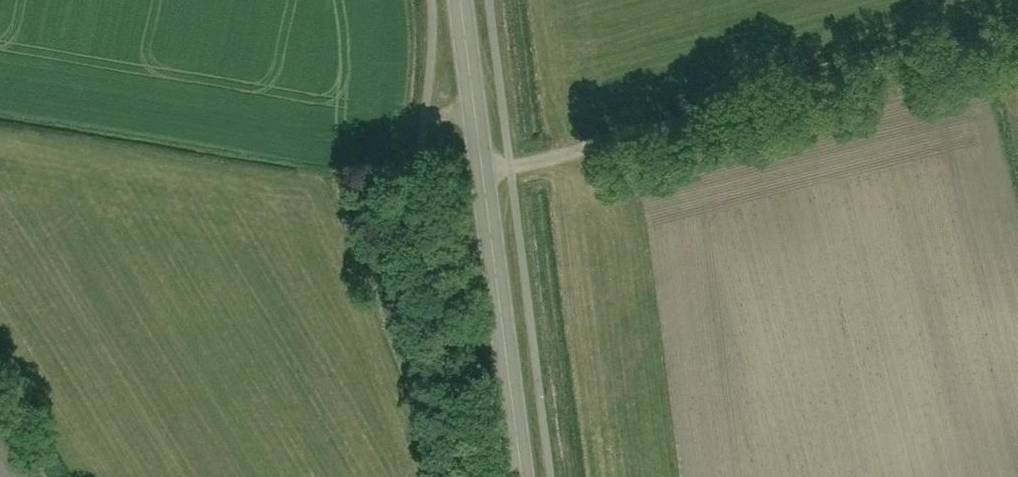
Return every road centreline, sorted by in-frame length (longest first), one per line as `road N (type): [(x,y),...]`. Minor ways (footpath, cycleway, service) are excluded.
road 1 (track): [(1017,42),(513,168)]
road 2 (secondary): [(523,476),(483,173)]
road 3 (secondary): [(483,173),(459,0)]
road 4 (track): [(0,368),(71,476)]

